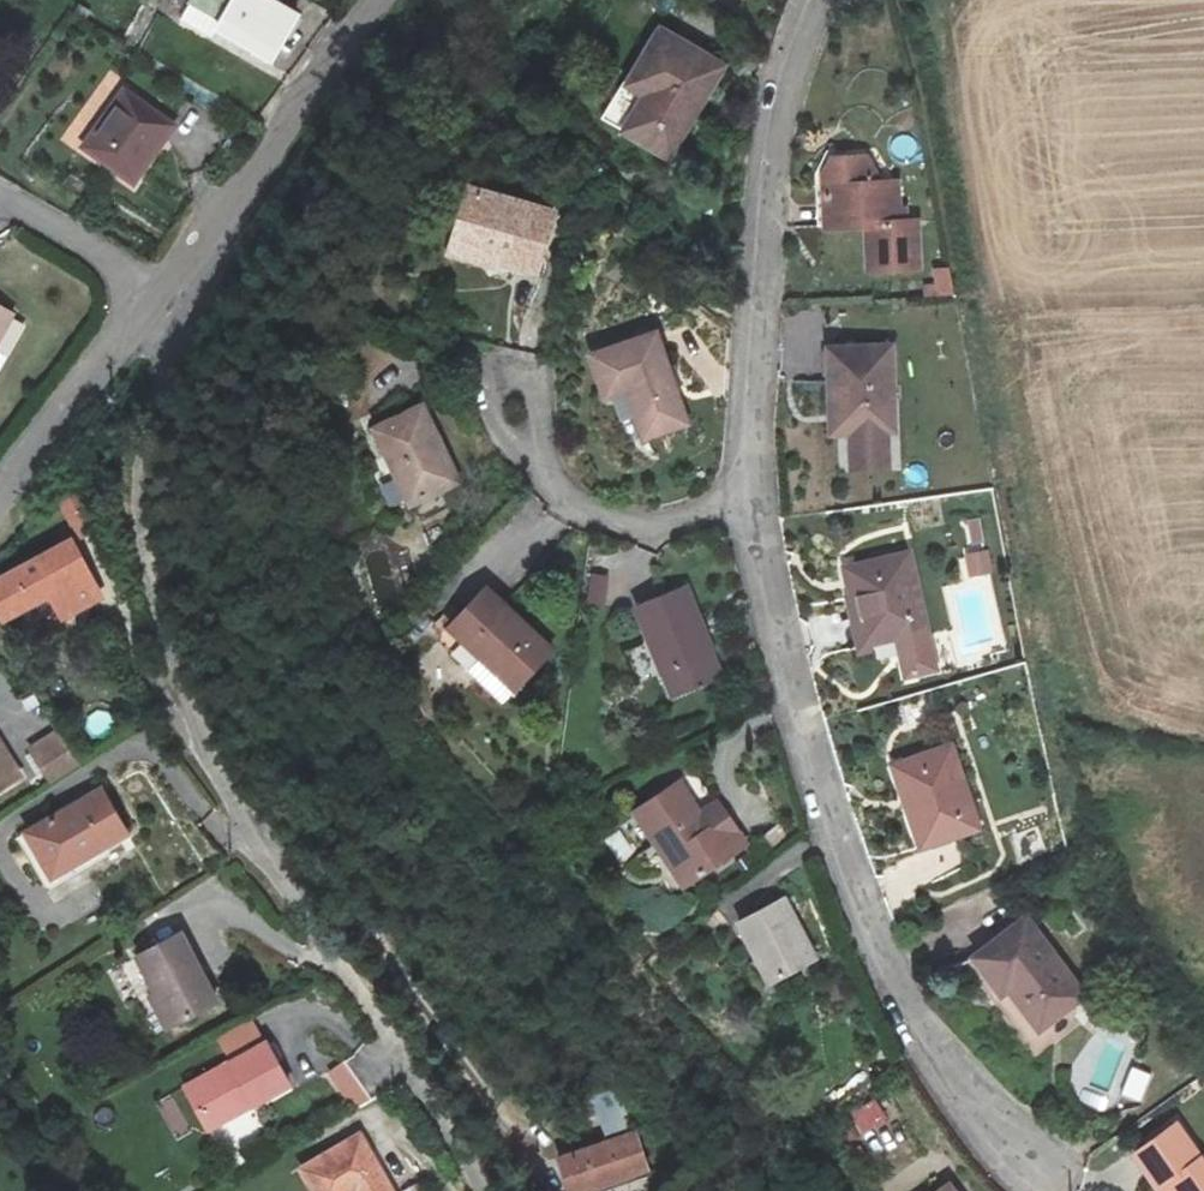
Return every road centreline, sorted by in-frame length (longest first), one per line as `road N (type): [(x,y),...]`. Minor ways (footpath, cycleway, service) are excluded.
road 1 (unclassified): [(483,1190),(196,729),(138,512),(138,452),(159,352),(153,290)]
road 2 (residential): [(1054,1181),(992,1122),(891,969),(807,715),(758,493)]
road 3 (residential): [(758,493),(778,160),(800,59),(825,0)]
road 4 (residential): [(380,0),(153,290)]
road 5 (residential): [(515,410),(556,488),(592,516),(659,524),(758,493)]
road 6 (residential): [(153,290),(0,496)]
road 7 (residential): [(153,290),(0,199)]

